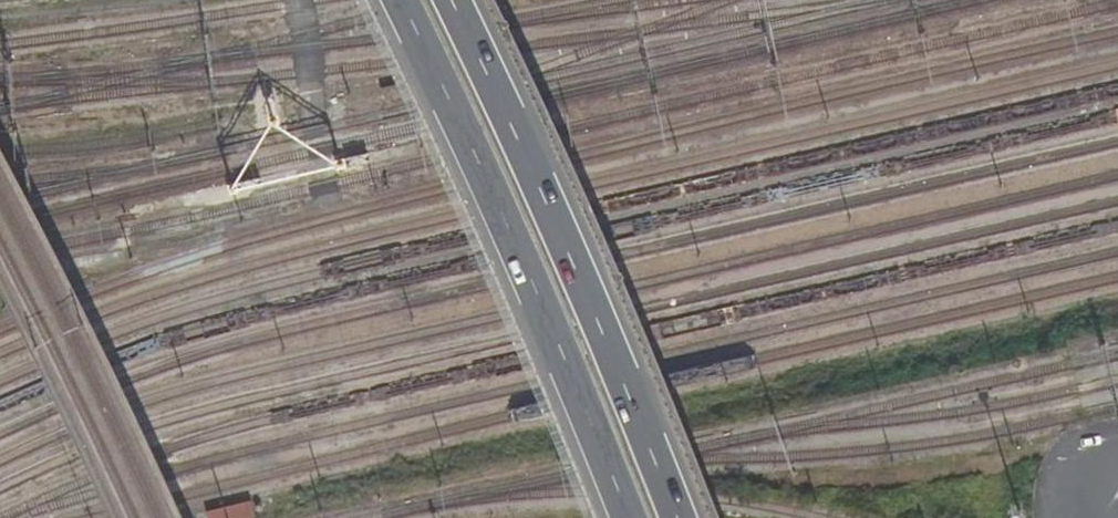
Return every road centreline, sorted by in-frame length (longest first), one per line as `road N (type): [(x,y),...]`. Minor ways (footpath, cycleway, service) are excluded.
road 1 (trunk): [(407,0),(469,125),(632,517)]
road 2 (trunk): [(676,517),(612,351),(456,0)]

